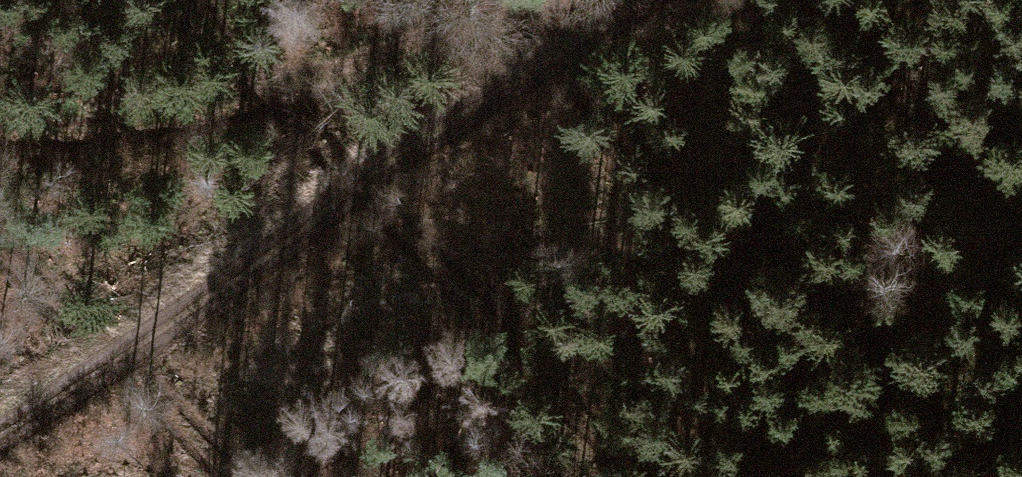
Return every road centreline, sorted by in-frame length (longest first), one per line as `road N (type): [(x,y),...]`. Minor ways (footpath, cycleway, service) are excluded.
road 1 (track): [(612,0),(0,423)]
road 2 (track): [(0,135),(77,136),(306,85),(556,0)]

